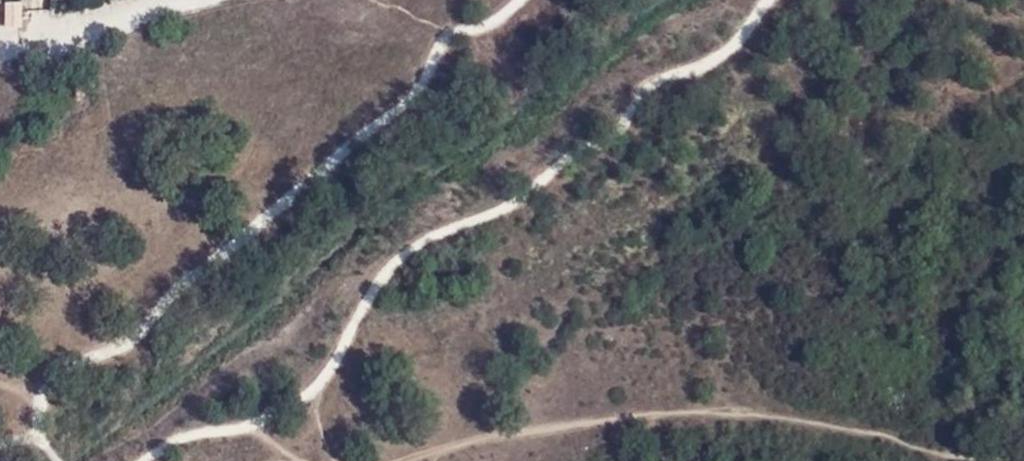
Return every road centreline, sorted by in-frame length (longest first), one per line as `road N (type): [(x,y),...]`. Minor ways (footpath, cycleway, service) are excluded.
road 1 (track): [(416,460),(502,435),(691,408),(965,460)]

